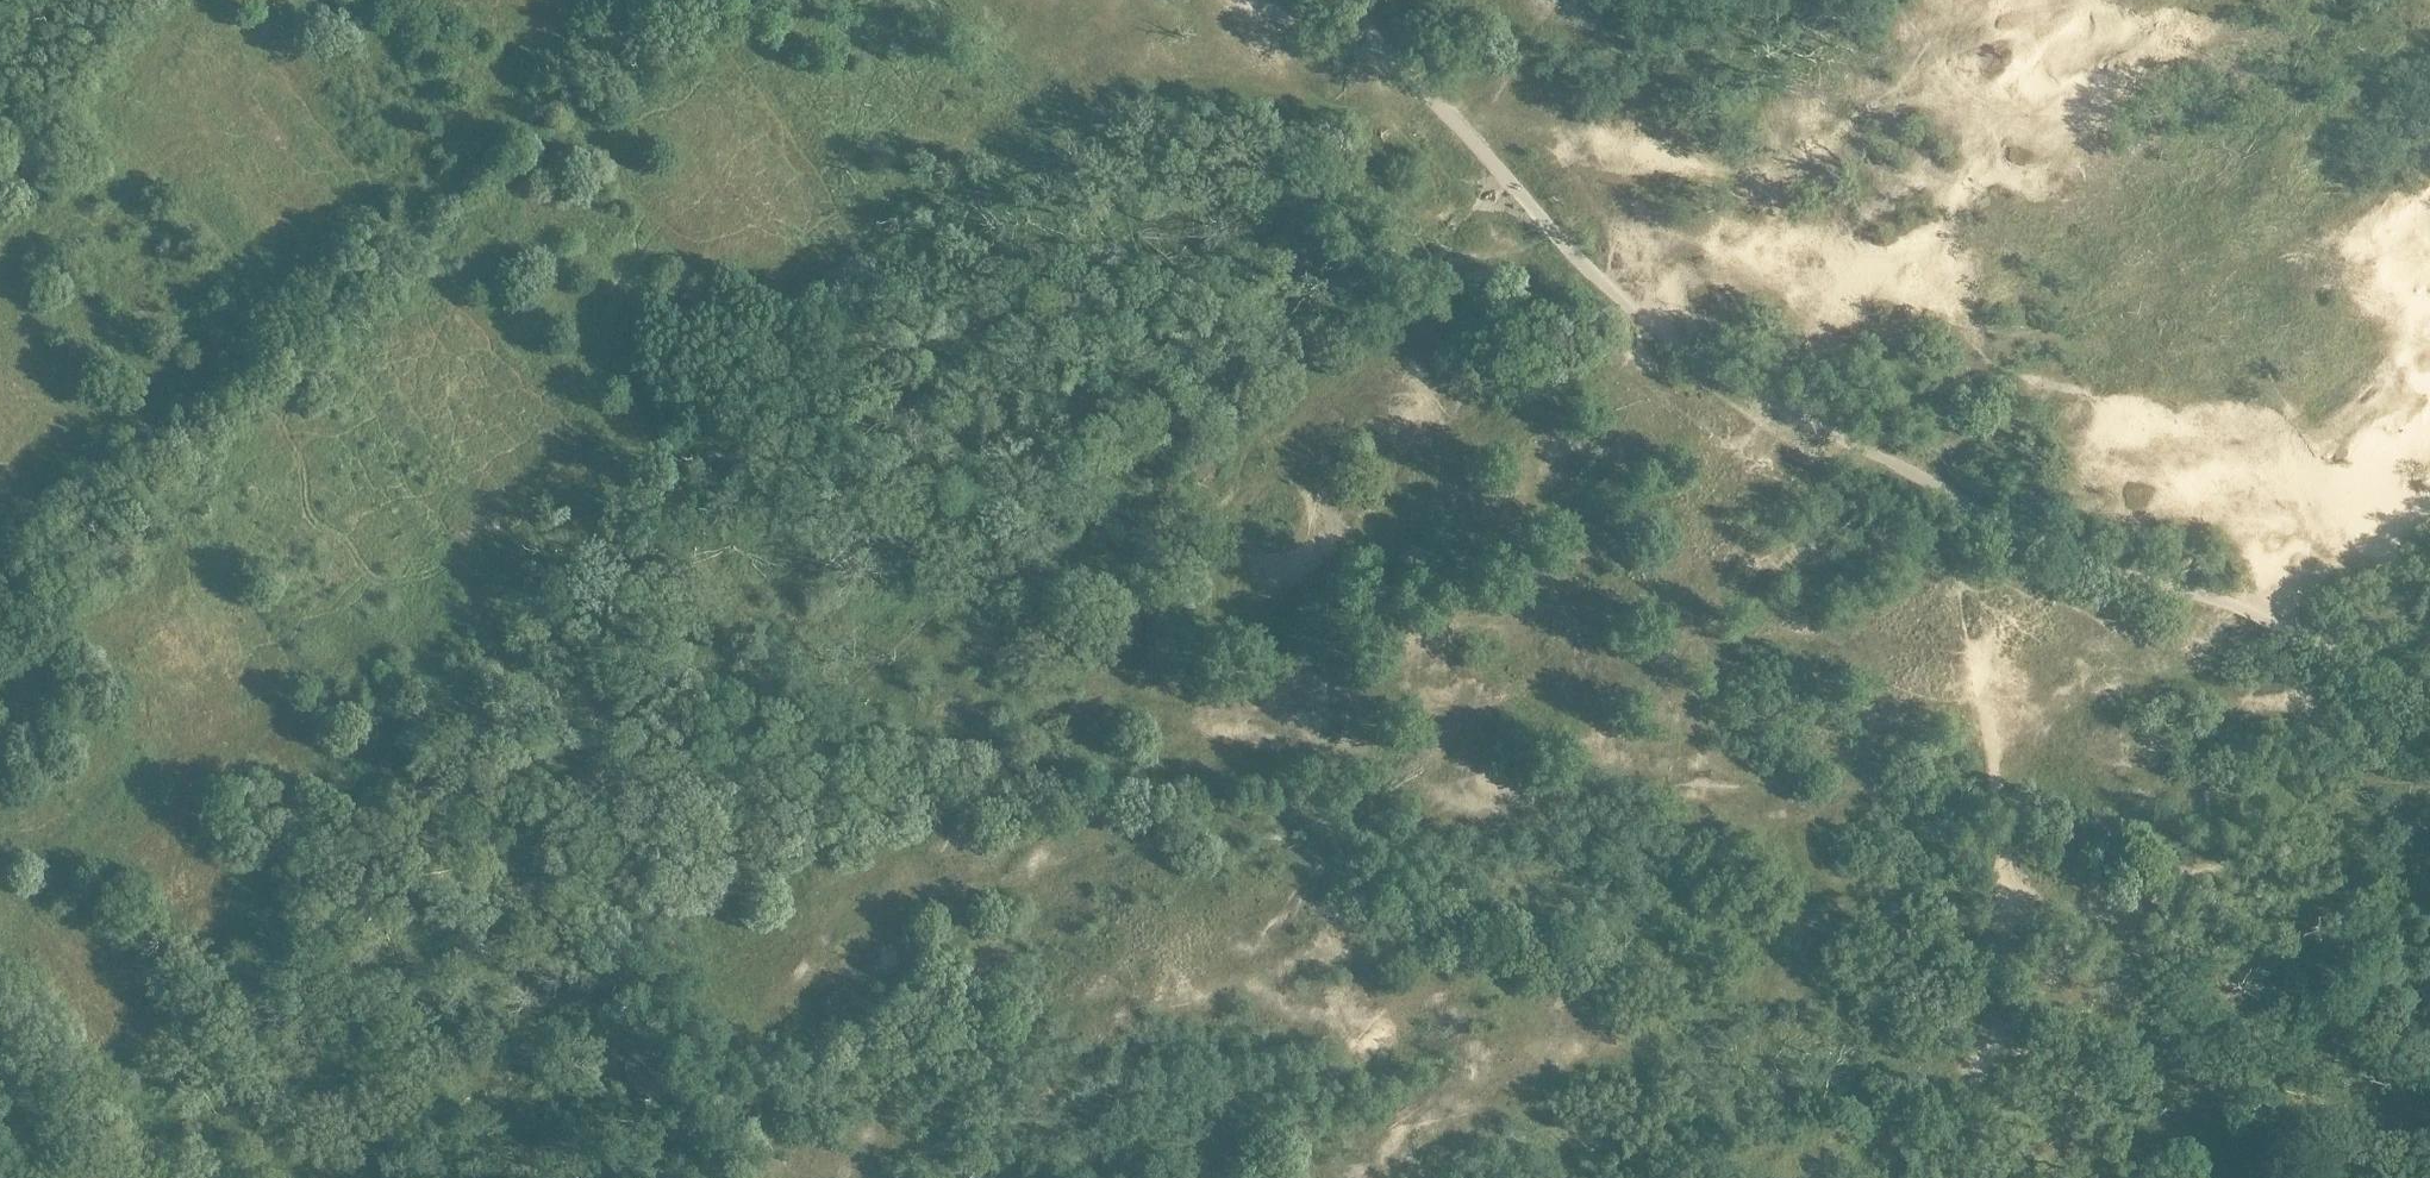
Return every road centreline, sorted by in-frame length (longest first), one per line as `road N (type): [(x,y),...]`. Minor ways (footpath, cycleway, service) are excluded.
road 1 (track): [(2429,709),(2314,641),(2062,550),(1685,351),(1550,228),(1343,0)]
road 2 (track): [(0,603),(661,0)]

